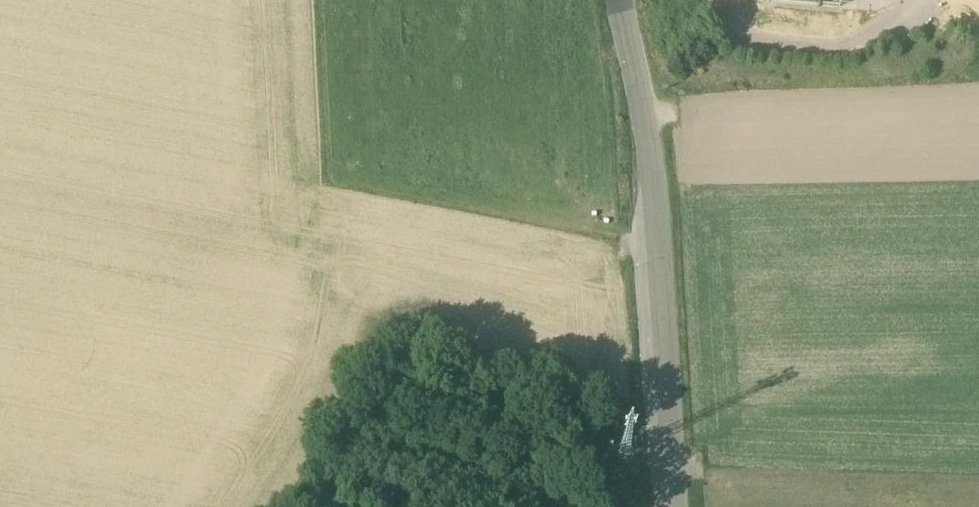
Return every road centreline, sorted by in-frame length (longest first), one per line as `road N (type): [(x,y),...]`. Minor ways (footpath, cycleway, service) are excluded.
road 1 (unclassified): [(674,506),(651,183),(623,0)]

